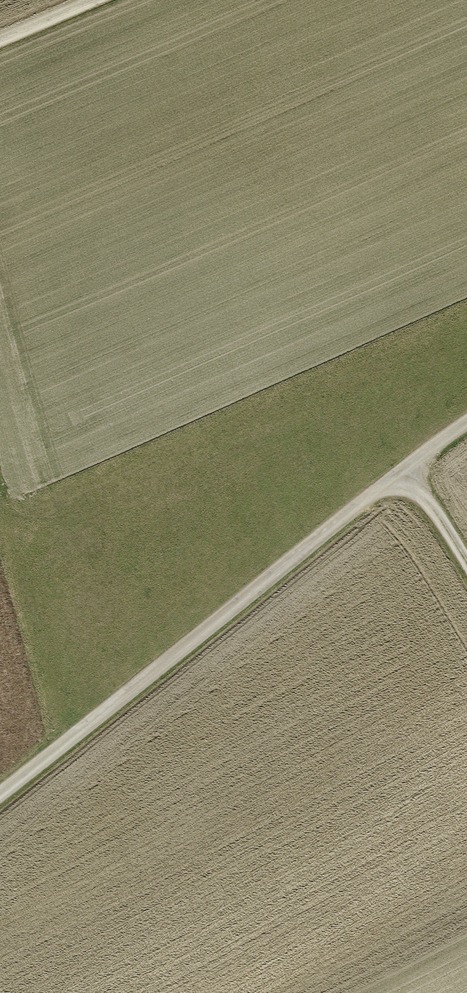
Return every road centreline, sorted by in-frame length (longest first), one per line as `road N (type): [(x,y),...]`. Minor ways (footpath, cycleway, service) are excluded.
road 1 (track): [(0,795),(466,424)]

